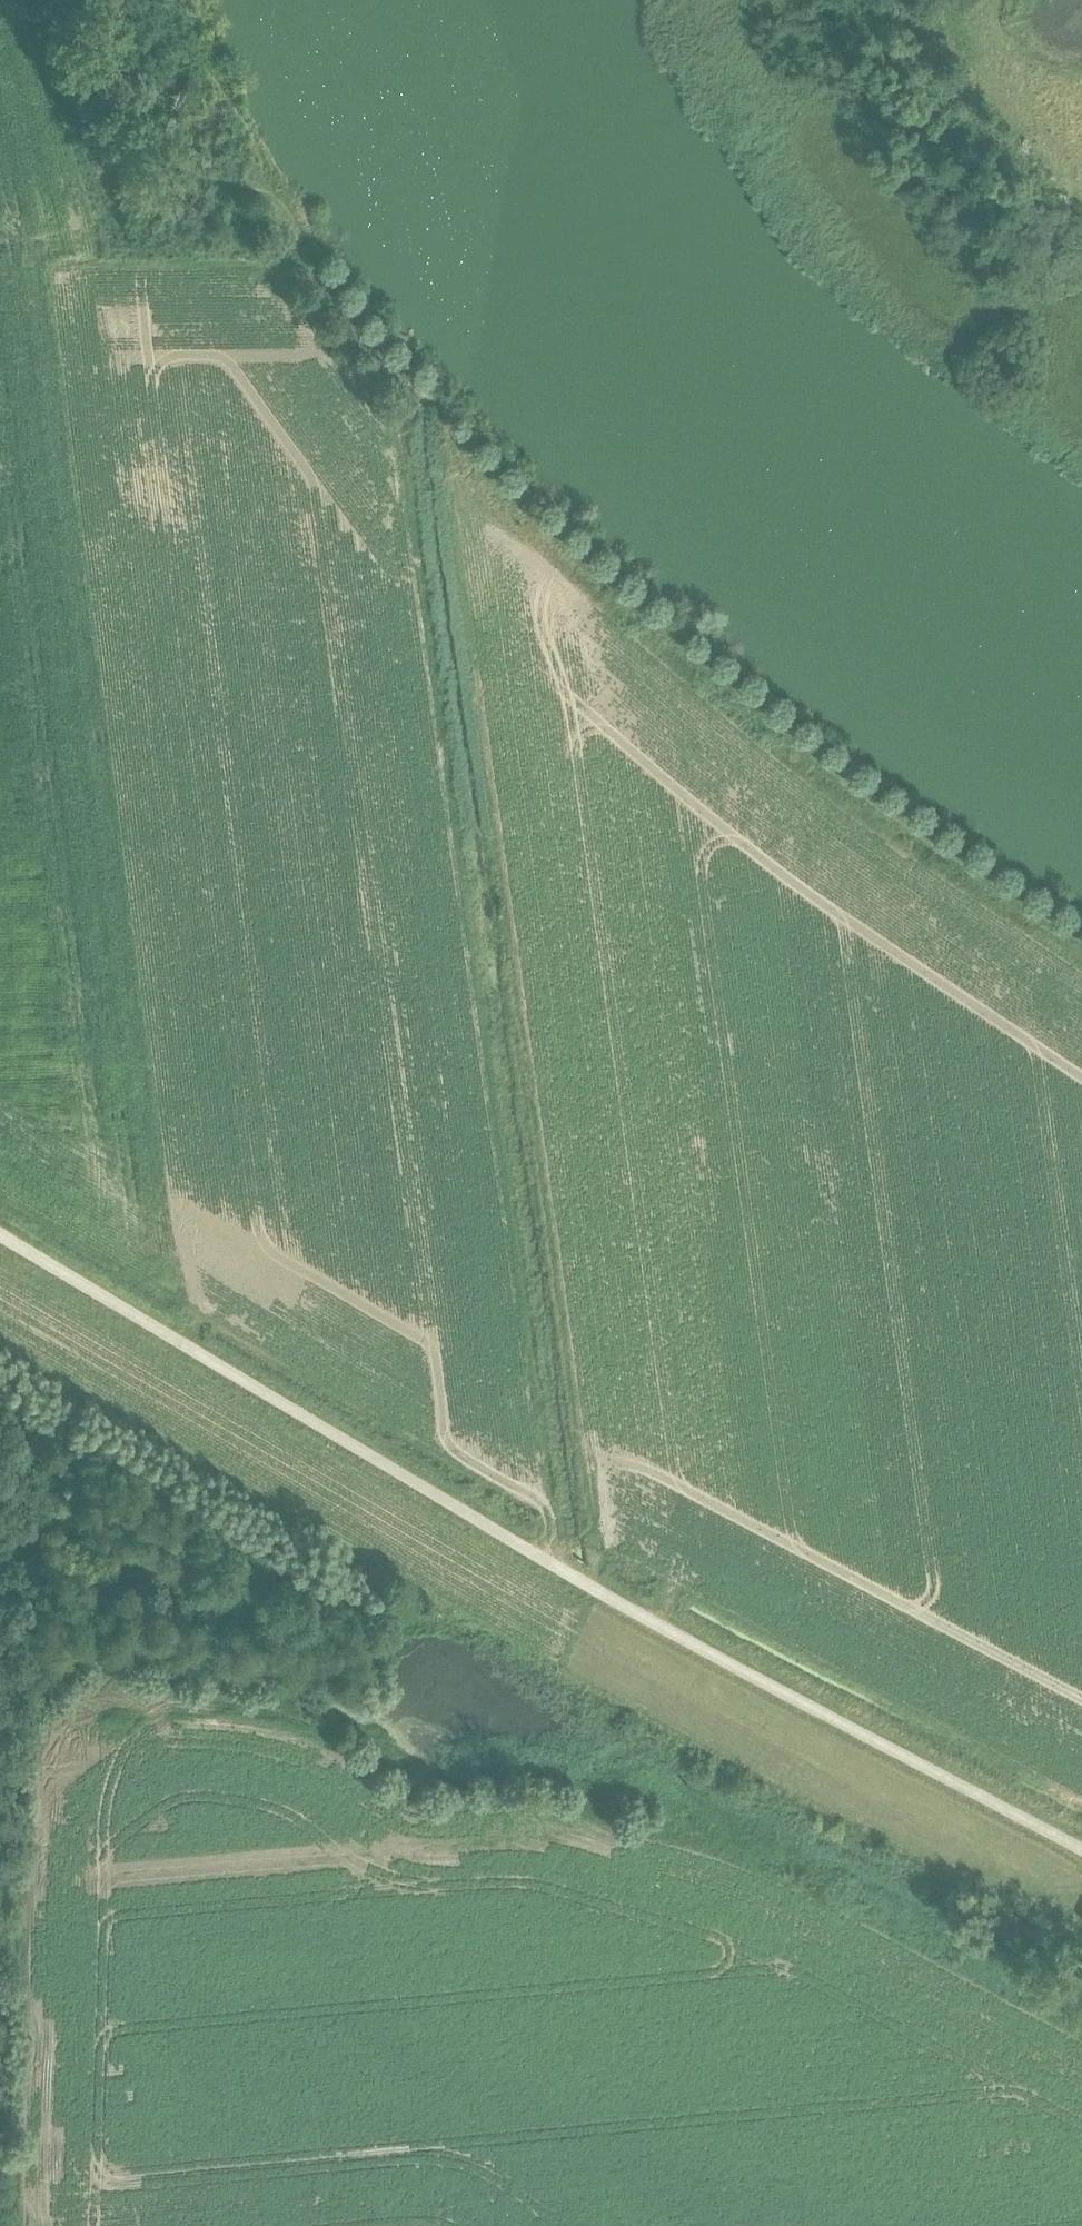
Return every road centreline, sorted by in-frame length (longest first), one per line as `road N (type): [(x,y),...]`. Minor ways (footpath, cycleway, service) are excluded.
road 1 (unclassified): [(1081,1839),(470,1510),(0,1227)]

